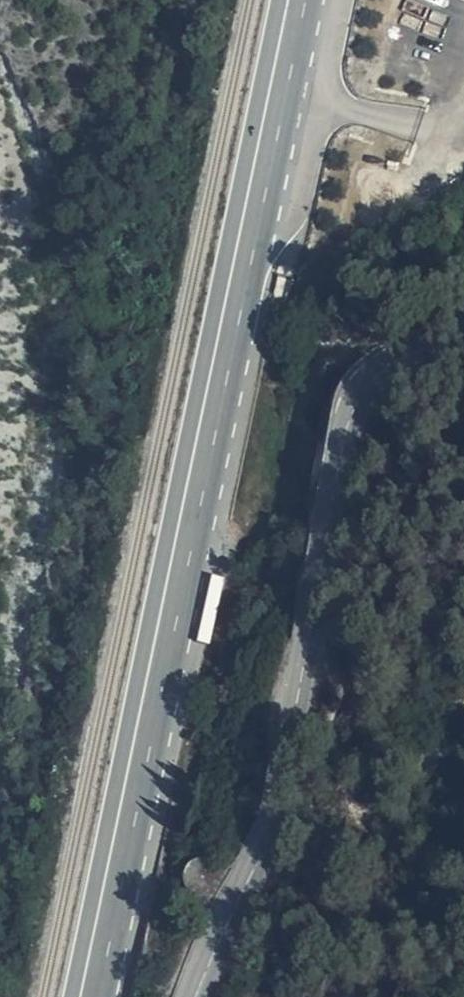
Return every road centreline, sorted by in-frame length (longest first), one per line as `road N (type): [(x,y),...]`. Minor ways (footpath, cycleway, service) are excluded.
road 1 (primary): [(297,0),(89,996)]
road 2 (tertiary): [(463,312),(383,354),(354,394),(285,776),(267,848),(198,996)]

